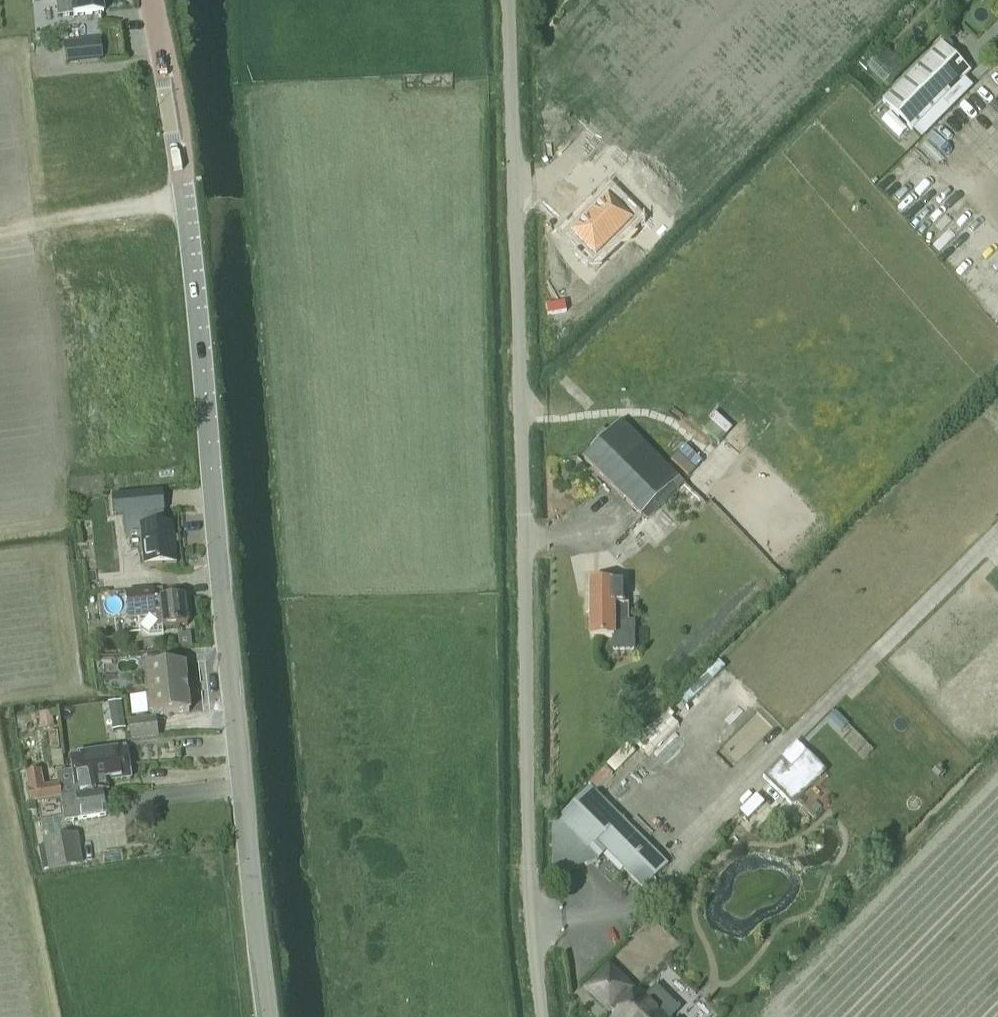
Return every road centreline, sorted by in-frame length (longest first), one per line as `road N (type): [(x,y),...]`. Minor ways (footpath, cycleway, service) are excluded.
road 1 (unclassified): [(543,1016),(529,907),(511,0)]
road 2 (tertiary): [(175,134),(267,1016)]
road 3 (track): [(0,231),(186,199)]
road 4 (tertiary): [(175,134),(151,0)]

